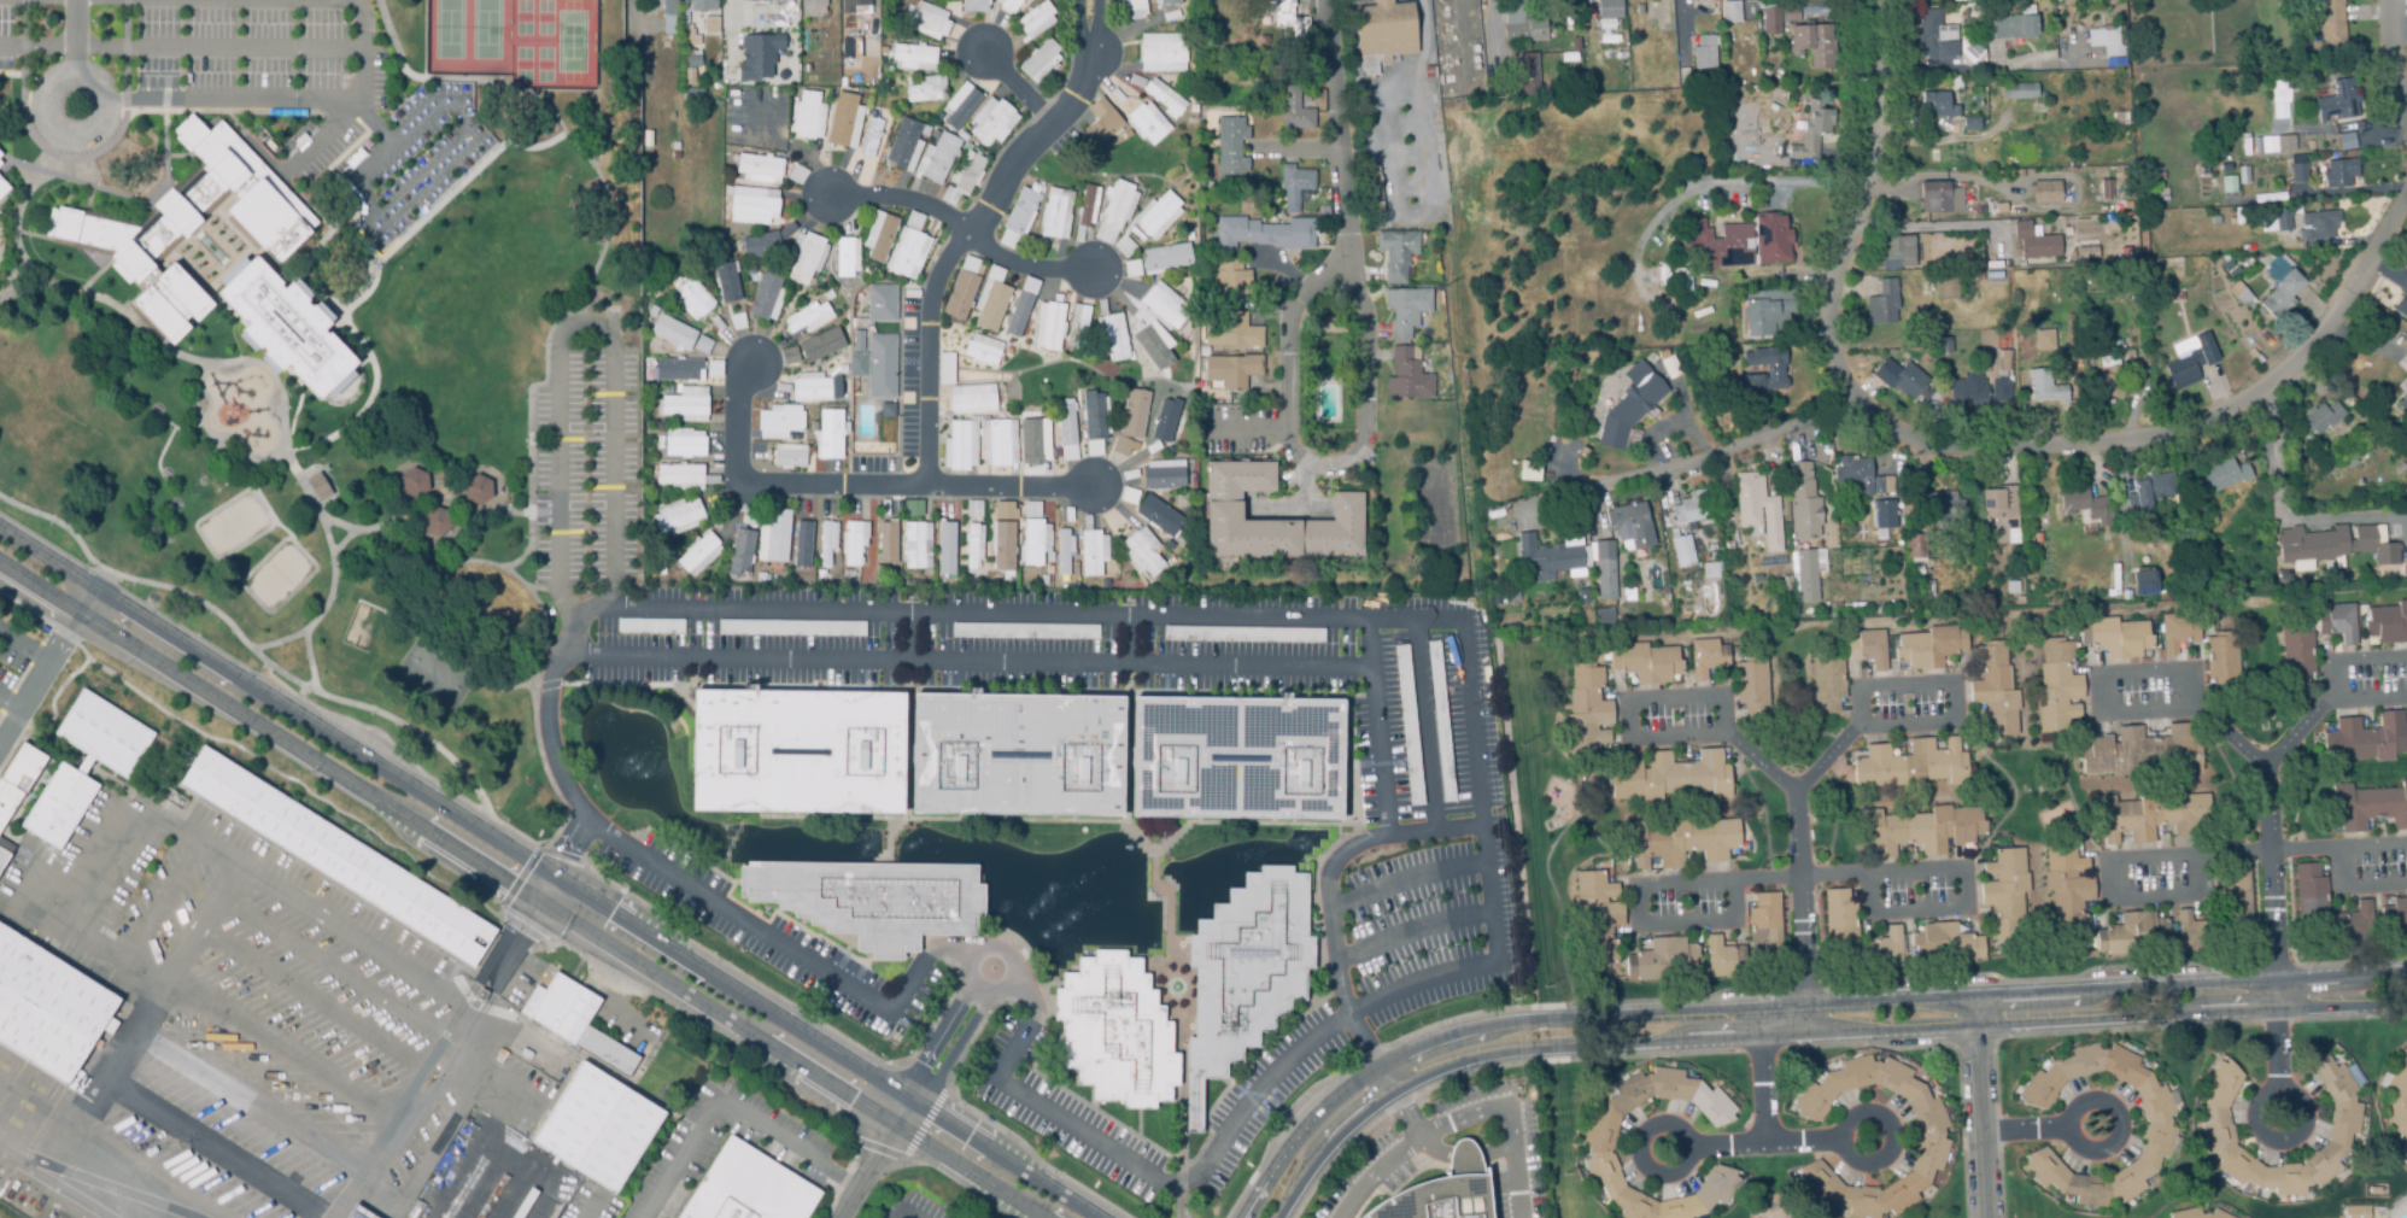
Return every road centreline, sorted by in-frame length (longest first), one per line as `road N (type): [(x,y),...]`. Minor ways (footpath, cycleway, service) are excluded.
road 1 (secondary): [(0,530),(1078,1217)]
road 2 (tertiary): [(2406,975),(1477,1030),(1407,1053),(1325,1107),(1241,1217)]
road 3 (tertiary): [(1278,1217),(1320,1153),(1363,1112),(1435,1068),(1482,1055),(1552,1043),(2406,1000)]
road 4 (residential): [(2406,194),(2333,320),(2277,380),(2214,421),(2142,439),(1966,455),(1909,441),(1853,399),(1677,472),(1512,516)]
road 5 (residential): [(2277,1088),(2266,767),(2196,707),(2099,713),(2097,674),(2194,668),(2196,707)]
road 6 (residential): [(926,491),(932,298),(1007,172),(1055,125),(1082,63),(1085,0)]
road 7 (residential): [(1967,868),(1868,873),(1639,885),(1641,924),(1733,919),(1730,880)]
road 8 (residential): [(1853,399),(1833,341),(1834,273),(1866,141),(1872,0)]
road 9 (residential): [(2108,860),(2406,844)]
road 10 (residential): [(1345,262),(1339,0)]
road 11 (residential): [(1984,1217),(1980,999)]
road 12 (residential): [(2295,1140),(2307,1125),(2307,1106),(2286,1088),(2267,1090),(2255,1103),(2255,1129),(2268,1142),(2295,1140)]
road 13 (residential): [(1636,1158),(1656,1176),(1673,1173),(1686,1163),(1687,1137),(1656,1122),(1635,1140),(1636,1158)]
road 14 (residential): [(1891,1148),(1890,1124),(1876,1113),(1851,1117),(1841,1130),(1853,1161),(1880,1161),(1891,1148)]
road 15 (residential): [(2118,1135),(2114,1111),(2101,1101),(2078,1106),(2068,1119),(2081,1148),(2098,1150),(2118,1135)]
road 16 (residential): [(965,238),(910,204),(821,200)]
road 17 (residential): [(1809,1030),(1800,877)]
road 18 (residential): [(1840,1138),(1689,1147)]
road 19 (residential): [(965,238),(1024,269),(1094,274)]
road 20 (residential): [(1757,1009),(1763,1143)]
road 21 (residential): [(733,486),(734,388),(745,364)]
road 22 (residential): [(843,1217),(907,1113)]

